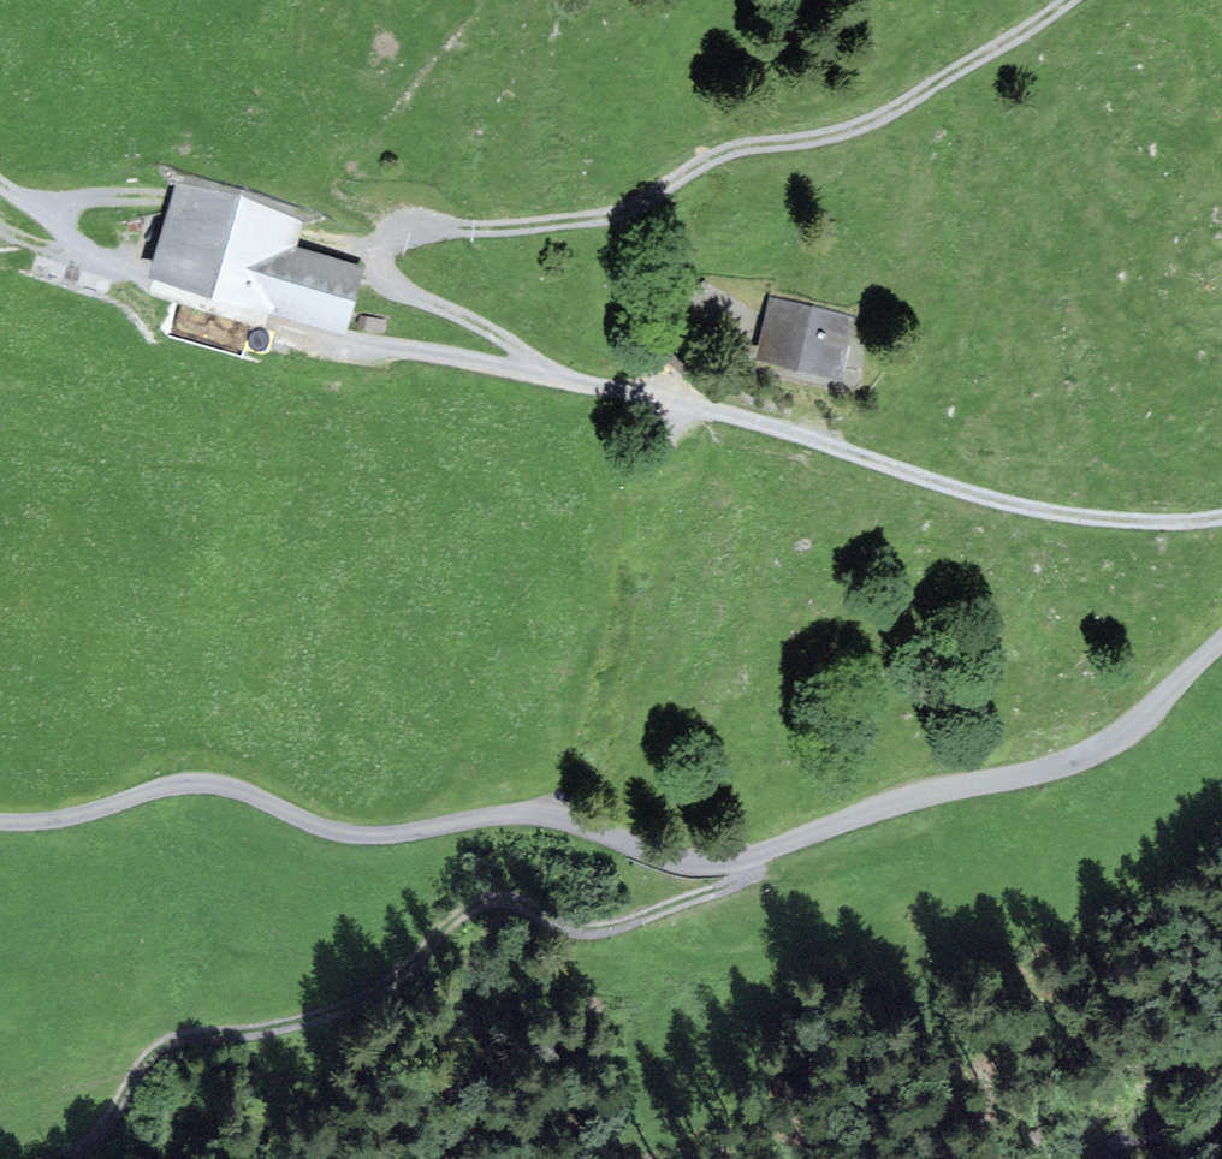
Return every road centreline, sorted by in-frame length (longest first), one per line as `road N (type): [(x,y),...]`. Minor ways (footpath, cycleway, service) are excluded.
road 1 (unclassified): [(1221,643),(1135,728),(1083,761),(907,800),(745,861),(671,857),(560,815),(356,835),(224,786),(0,824)]
road 2 (track): [(564,379),(475,322),(399,290),(383,267),(395,238),(604,218),(722,154),(844,135),(1071,0)]
road 3 (track): [(745,861),(740,879),(597,932),(565,931),(516,899),(480,903),(331,1013),(292,1029),(164,1041),(138,1062),(113,1125),(78,1158)]
road 4 (track): [(723,411),(425,353),(352,351),(136,287),(0,185)]
road 5 (track): [(723,411),(1059,515),(1221,517)]

